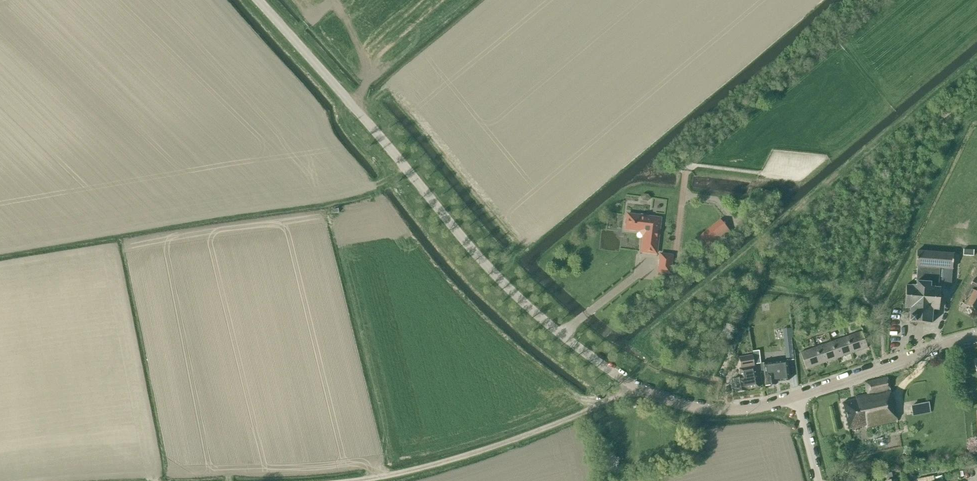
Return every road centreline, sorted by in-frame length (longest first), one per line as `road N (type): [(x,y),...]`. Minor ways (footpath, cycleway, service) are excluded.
road 1 (tertiary): [(797,395),(749,408),(683,405),(635,387),(574,346),(491,271),(257,0)]
road 2 (track): [(635,387),(487,449),(363,480)]
road 3 (tertiary): [(797,395),(976,336)]

